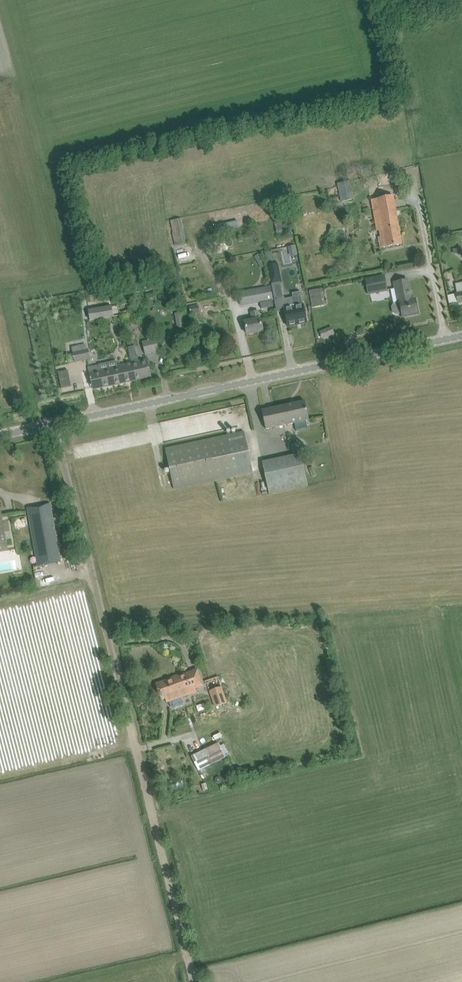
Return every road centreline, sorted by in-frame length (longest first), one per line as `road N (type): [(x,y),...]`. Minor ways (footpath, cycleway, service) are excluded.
road 1 (track): [(55,424),(198,981)]
road 2 (unclassified): [(0,436),(461,336)]

